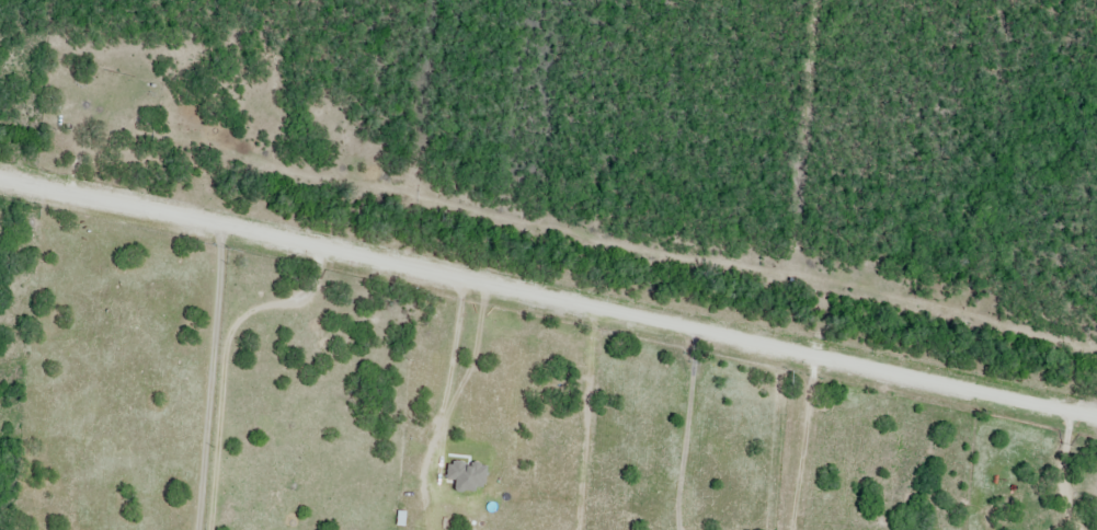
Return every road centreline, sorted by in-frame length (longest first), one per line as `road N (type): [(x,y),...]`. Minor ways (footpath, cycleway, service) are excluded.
road 1 (residential): [(0,181),(1096,418)]

